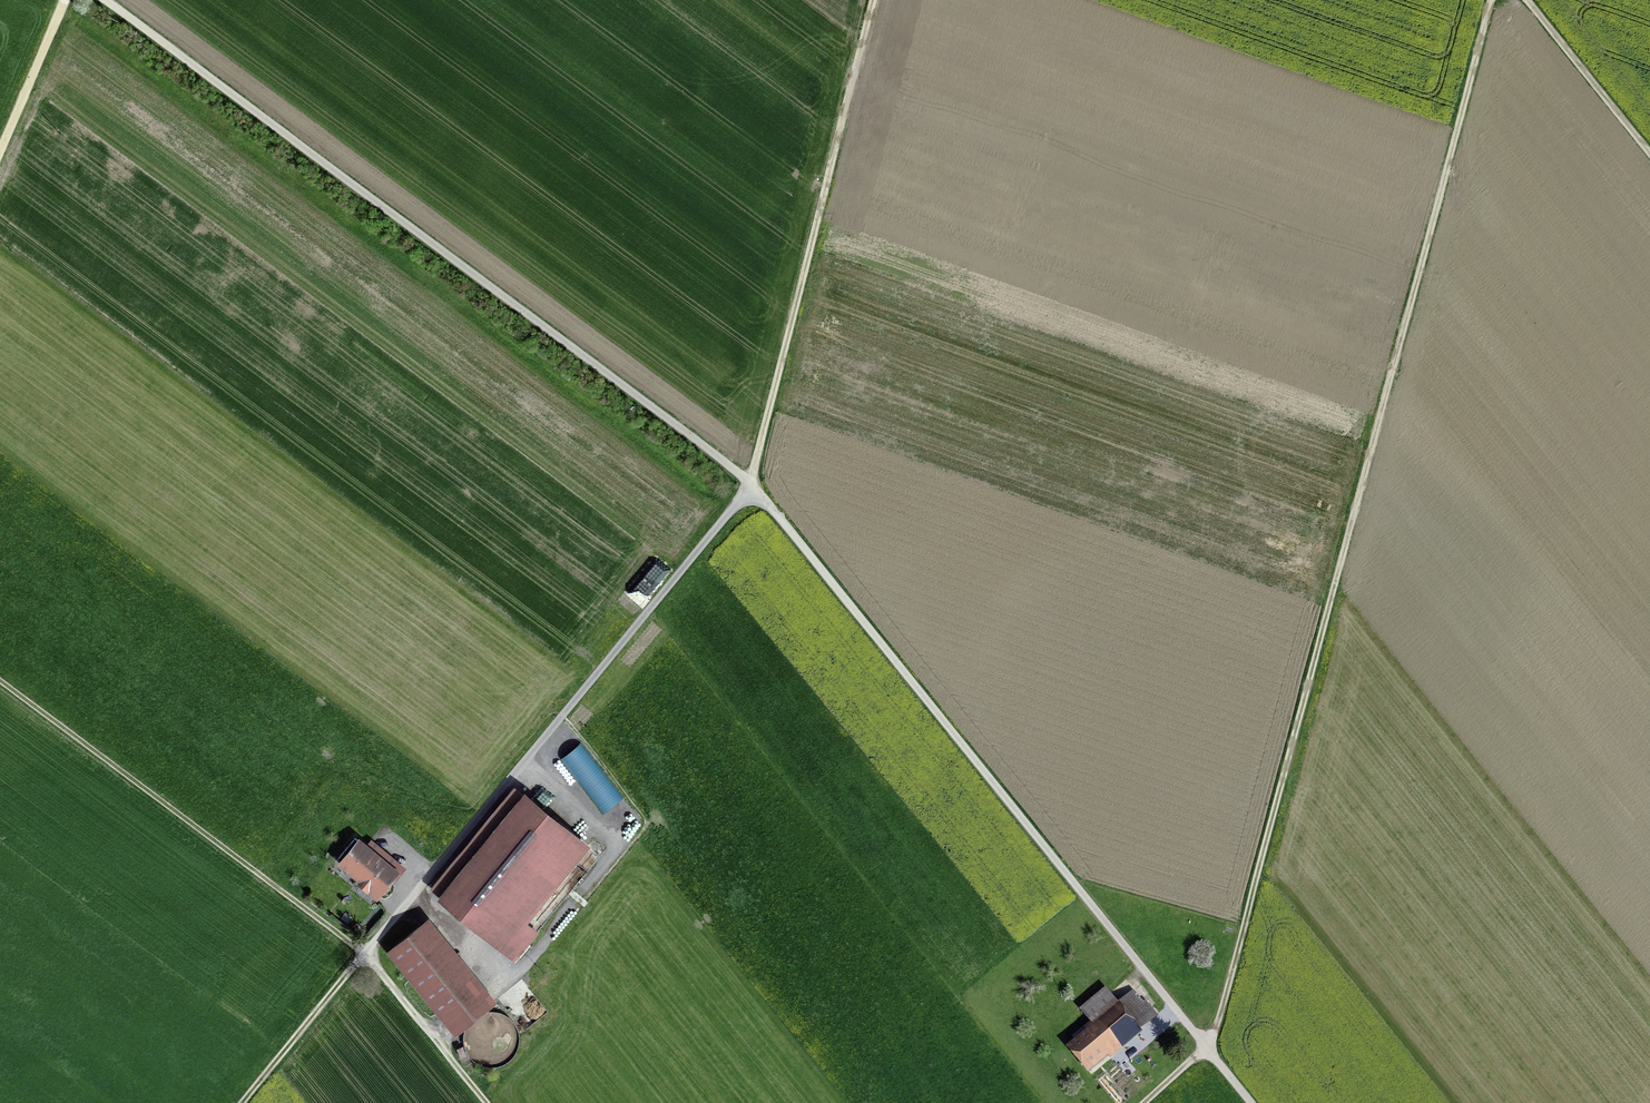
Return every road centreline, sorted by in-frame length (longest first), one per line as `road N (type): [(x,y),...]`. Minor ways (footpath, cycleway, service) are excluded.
road 1 (track): [(1142,1102),(1217,1026),(1486,0)]
road 2 (track): [(107,0),(752,485)]
road 3 (track): [(242,1102),(752,485)]
road 4 (unclassified): [(752,485),(1251,1102)]
road 5 (track): [(486,1102),(366,954),(0,682)]
road 6 (track): [(752,485),(879,0)]
road 7 (track): [(1530,0),(1649,151)]
road 8 (track): [(65,0),(0,155)]

